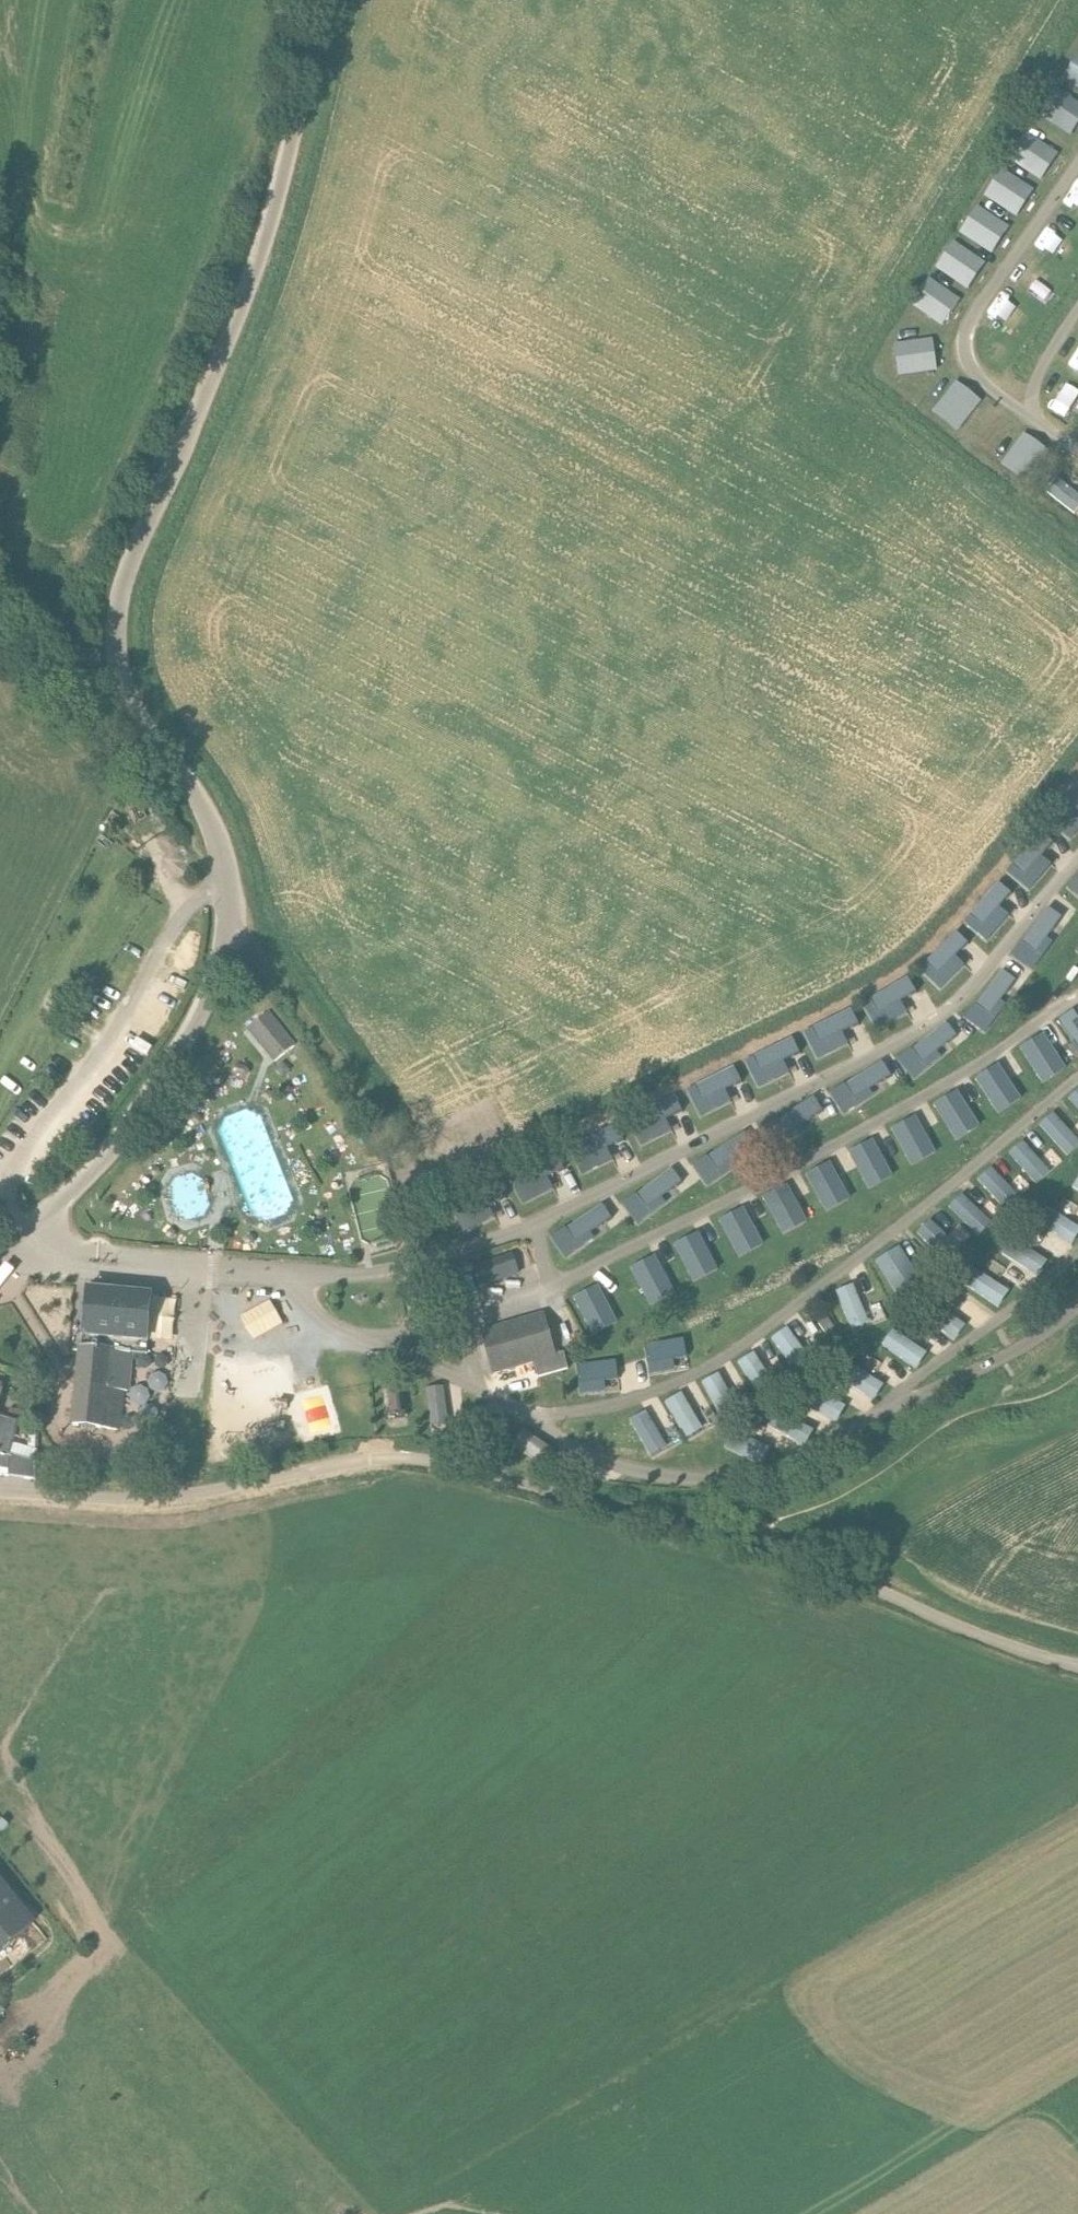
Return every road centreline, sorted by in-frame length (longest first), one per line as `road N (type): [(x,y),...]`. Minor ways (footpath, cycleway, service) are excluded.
road 1 (unclassified): [(0,1249),(122,1136),(187,1039),(217,969),(228,887),(218,840),(132,699),(116,626),(133,557),(261,256),(325,0)]

